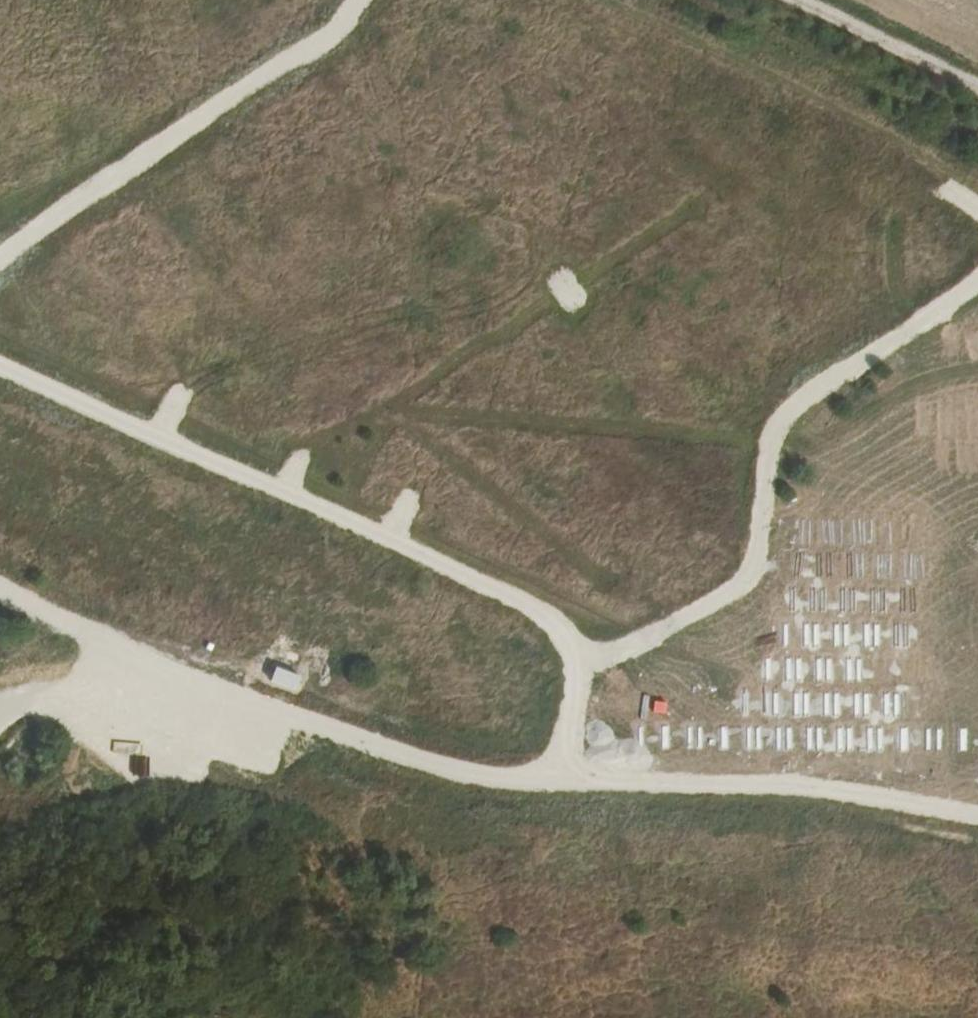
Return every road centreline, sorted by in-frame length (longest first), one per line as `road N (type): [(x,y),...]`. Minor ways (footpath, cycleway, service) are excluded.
road 1 (track): [(977,815),(800,784),(478,780),(187,672),(0,586)]
road 2 (track): [(0,365),(538,612),(576,652),(580,699),(566,781)]
road 3 (track): [(577,668),(749,581),(775,425),(977,277)]
road 4 (track): [(0,259),(285,58),(341,29),(358,0)]
road 5 (track): [(977,100),(774,0)]

